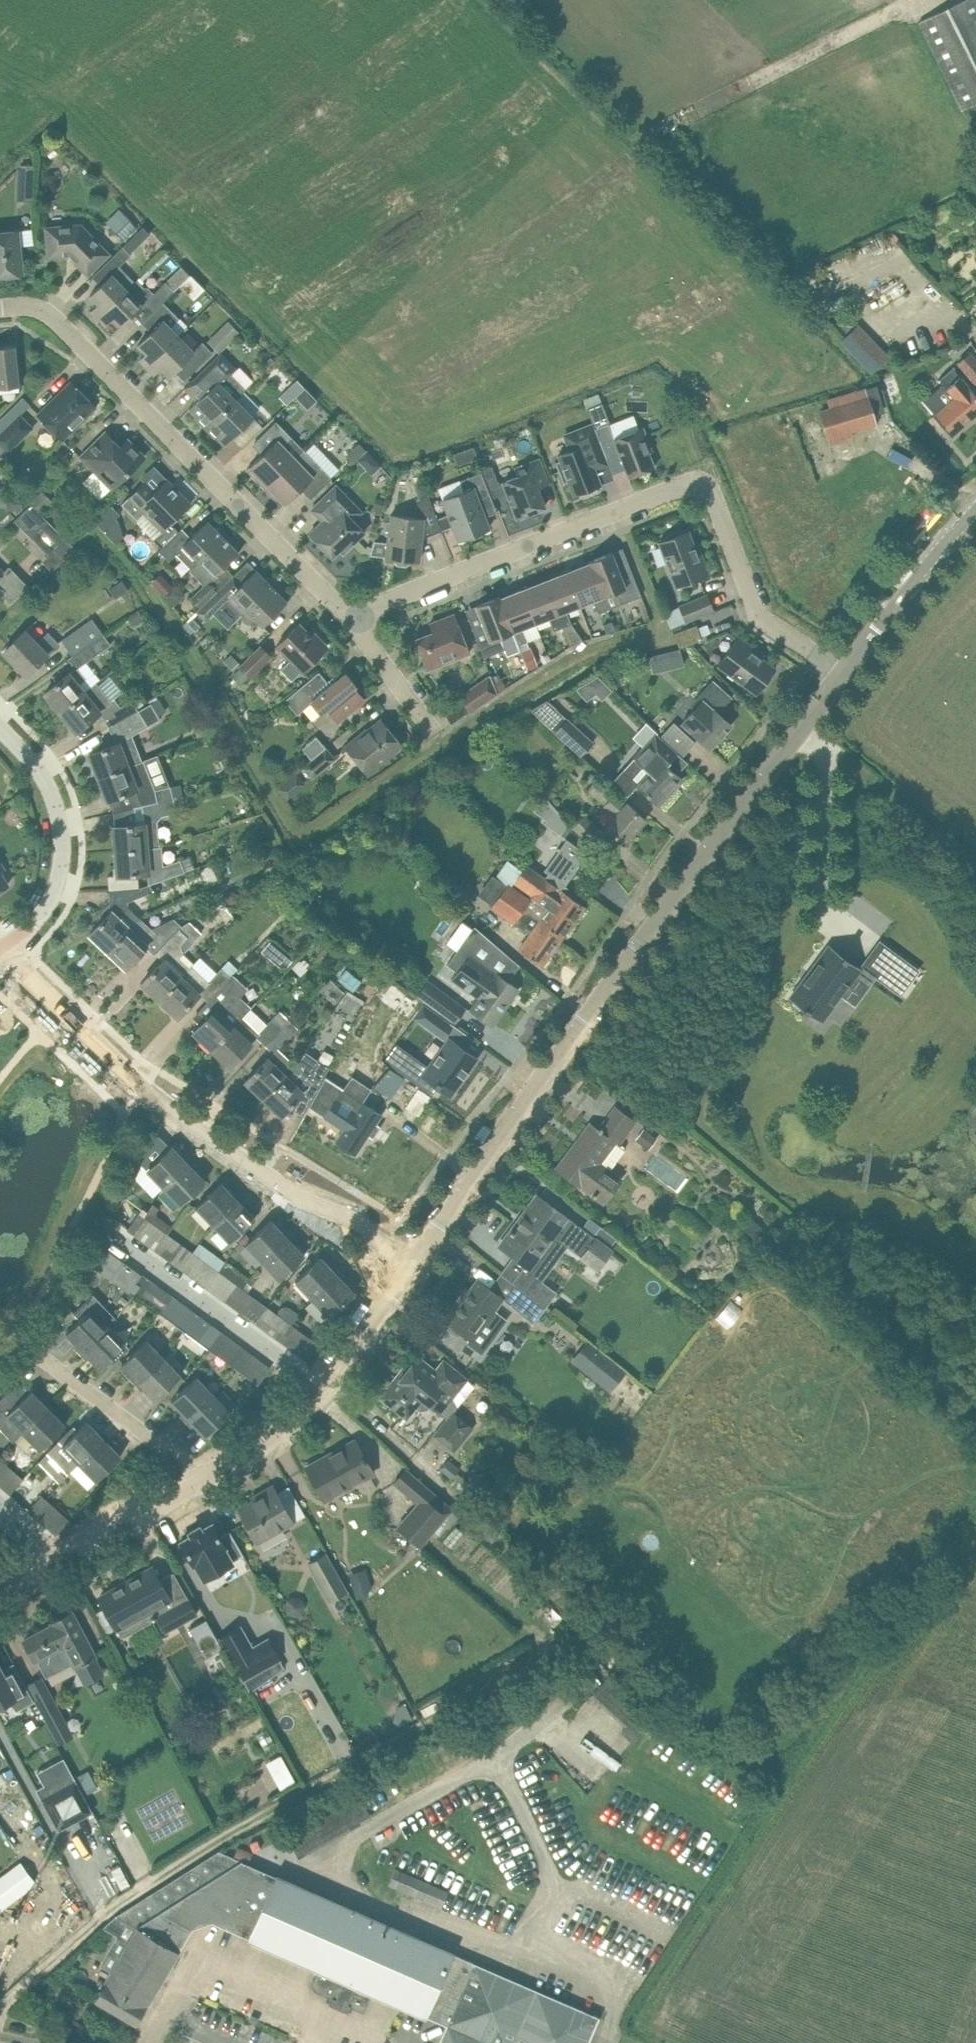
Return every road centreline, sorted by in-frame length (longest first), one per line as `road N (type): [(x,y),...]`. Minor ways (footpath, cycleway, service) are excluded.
road 1 (tertiary): [(414,1258),(863,643)]
road 2 (residential): [(414,1258),(361,1222),(304,1200),(147,1088),(3,946)]
road 3 (residential): [(748,586),(721,516),(686,486),(349,615)]
road 4 (residential): [(349,615),(55,316),(0,309)]
road 5 (tertiary): [(200,1479),(317,1390),(414,1258)]
road 6 (residential): [(3,946),(43,913),(63,852),(51,785),(0,726)]
road 7 (tertiary): [(0,1588),(200,1479)]
road 8 (residential): [(200,1479),(33,1353)]
road 9 (tertiary): [(863,643),(975,508)]
road 10 (residential): [(436,733),(349,615)]
road 11 (residential): [(863,643),(809,593),(779,581),(748,586)]

